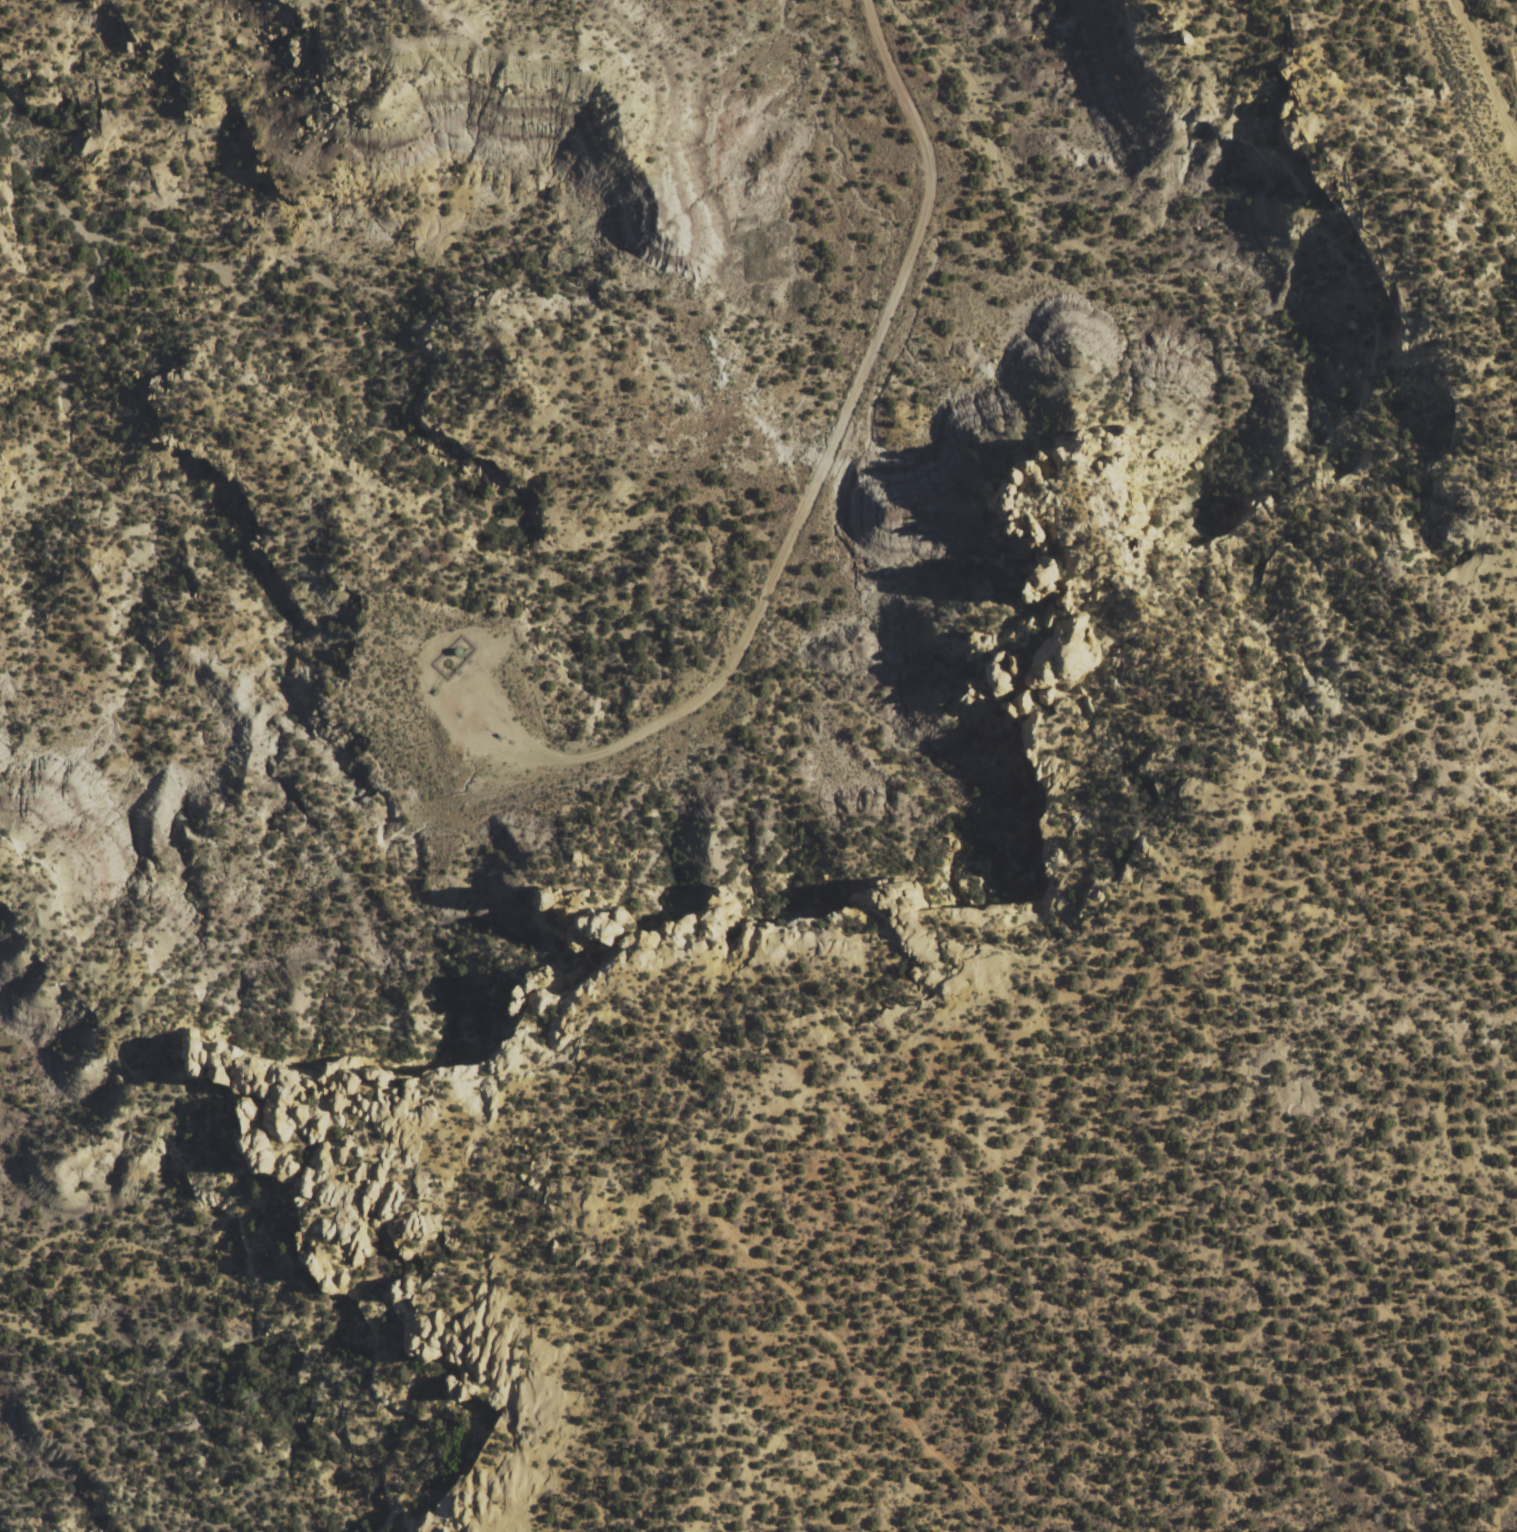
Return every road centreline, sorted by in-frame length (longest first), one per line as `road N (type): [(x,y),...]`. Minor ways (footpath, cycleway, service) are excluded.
road 1 (tertiary): [(1516,268),(1430,75),(1419,0)]

